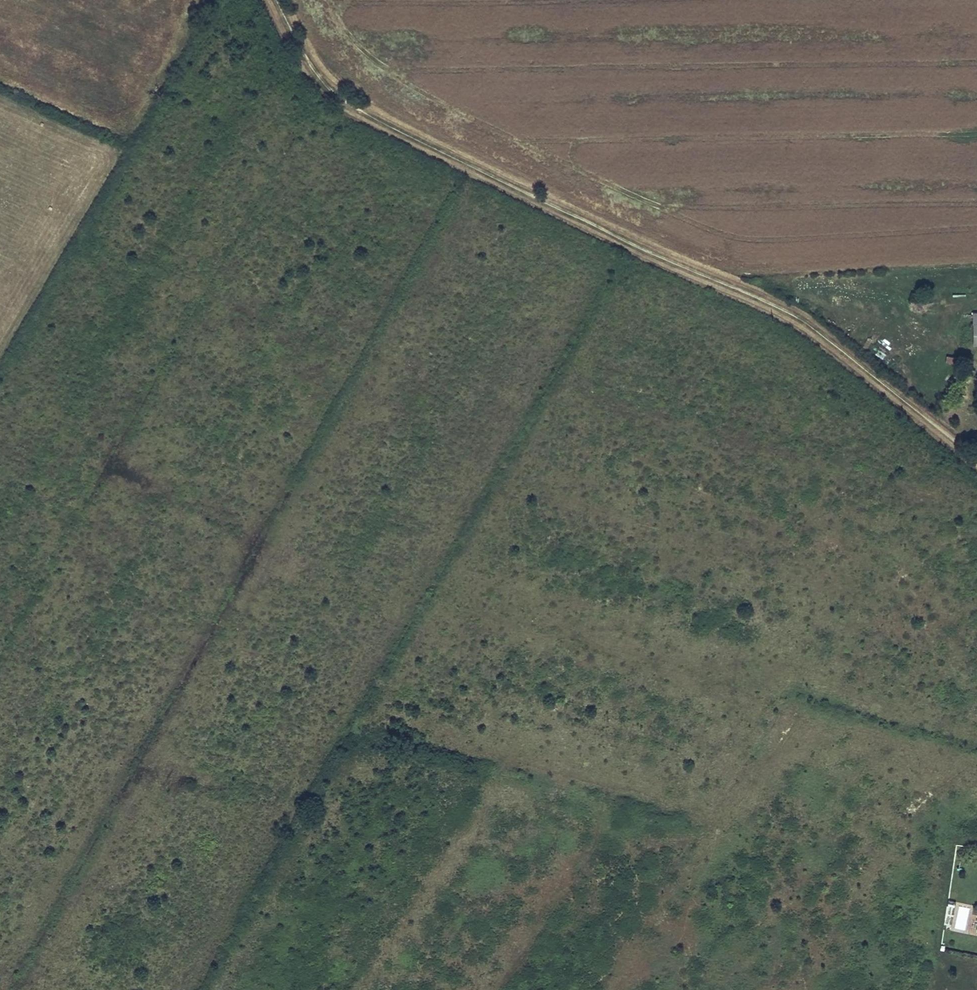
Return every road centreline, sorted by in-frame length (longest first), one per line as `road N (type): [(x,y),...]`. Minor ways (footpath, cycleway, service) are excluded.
road 1 (track): [(273,0),(318,78),(359,111),(805,322),(976,459)]

